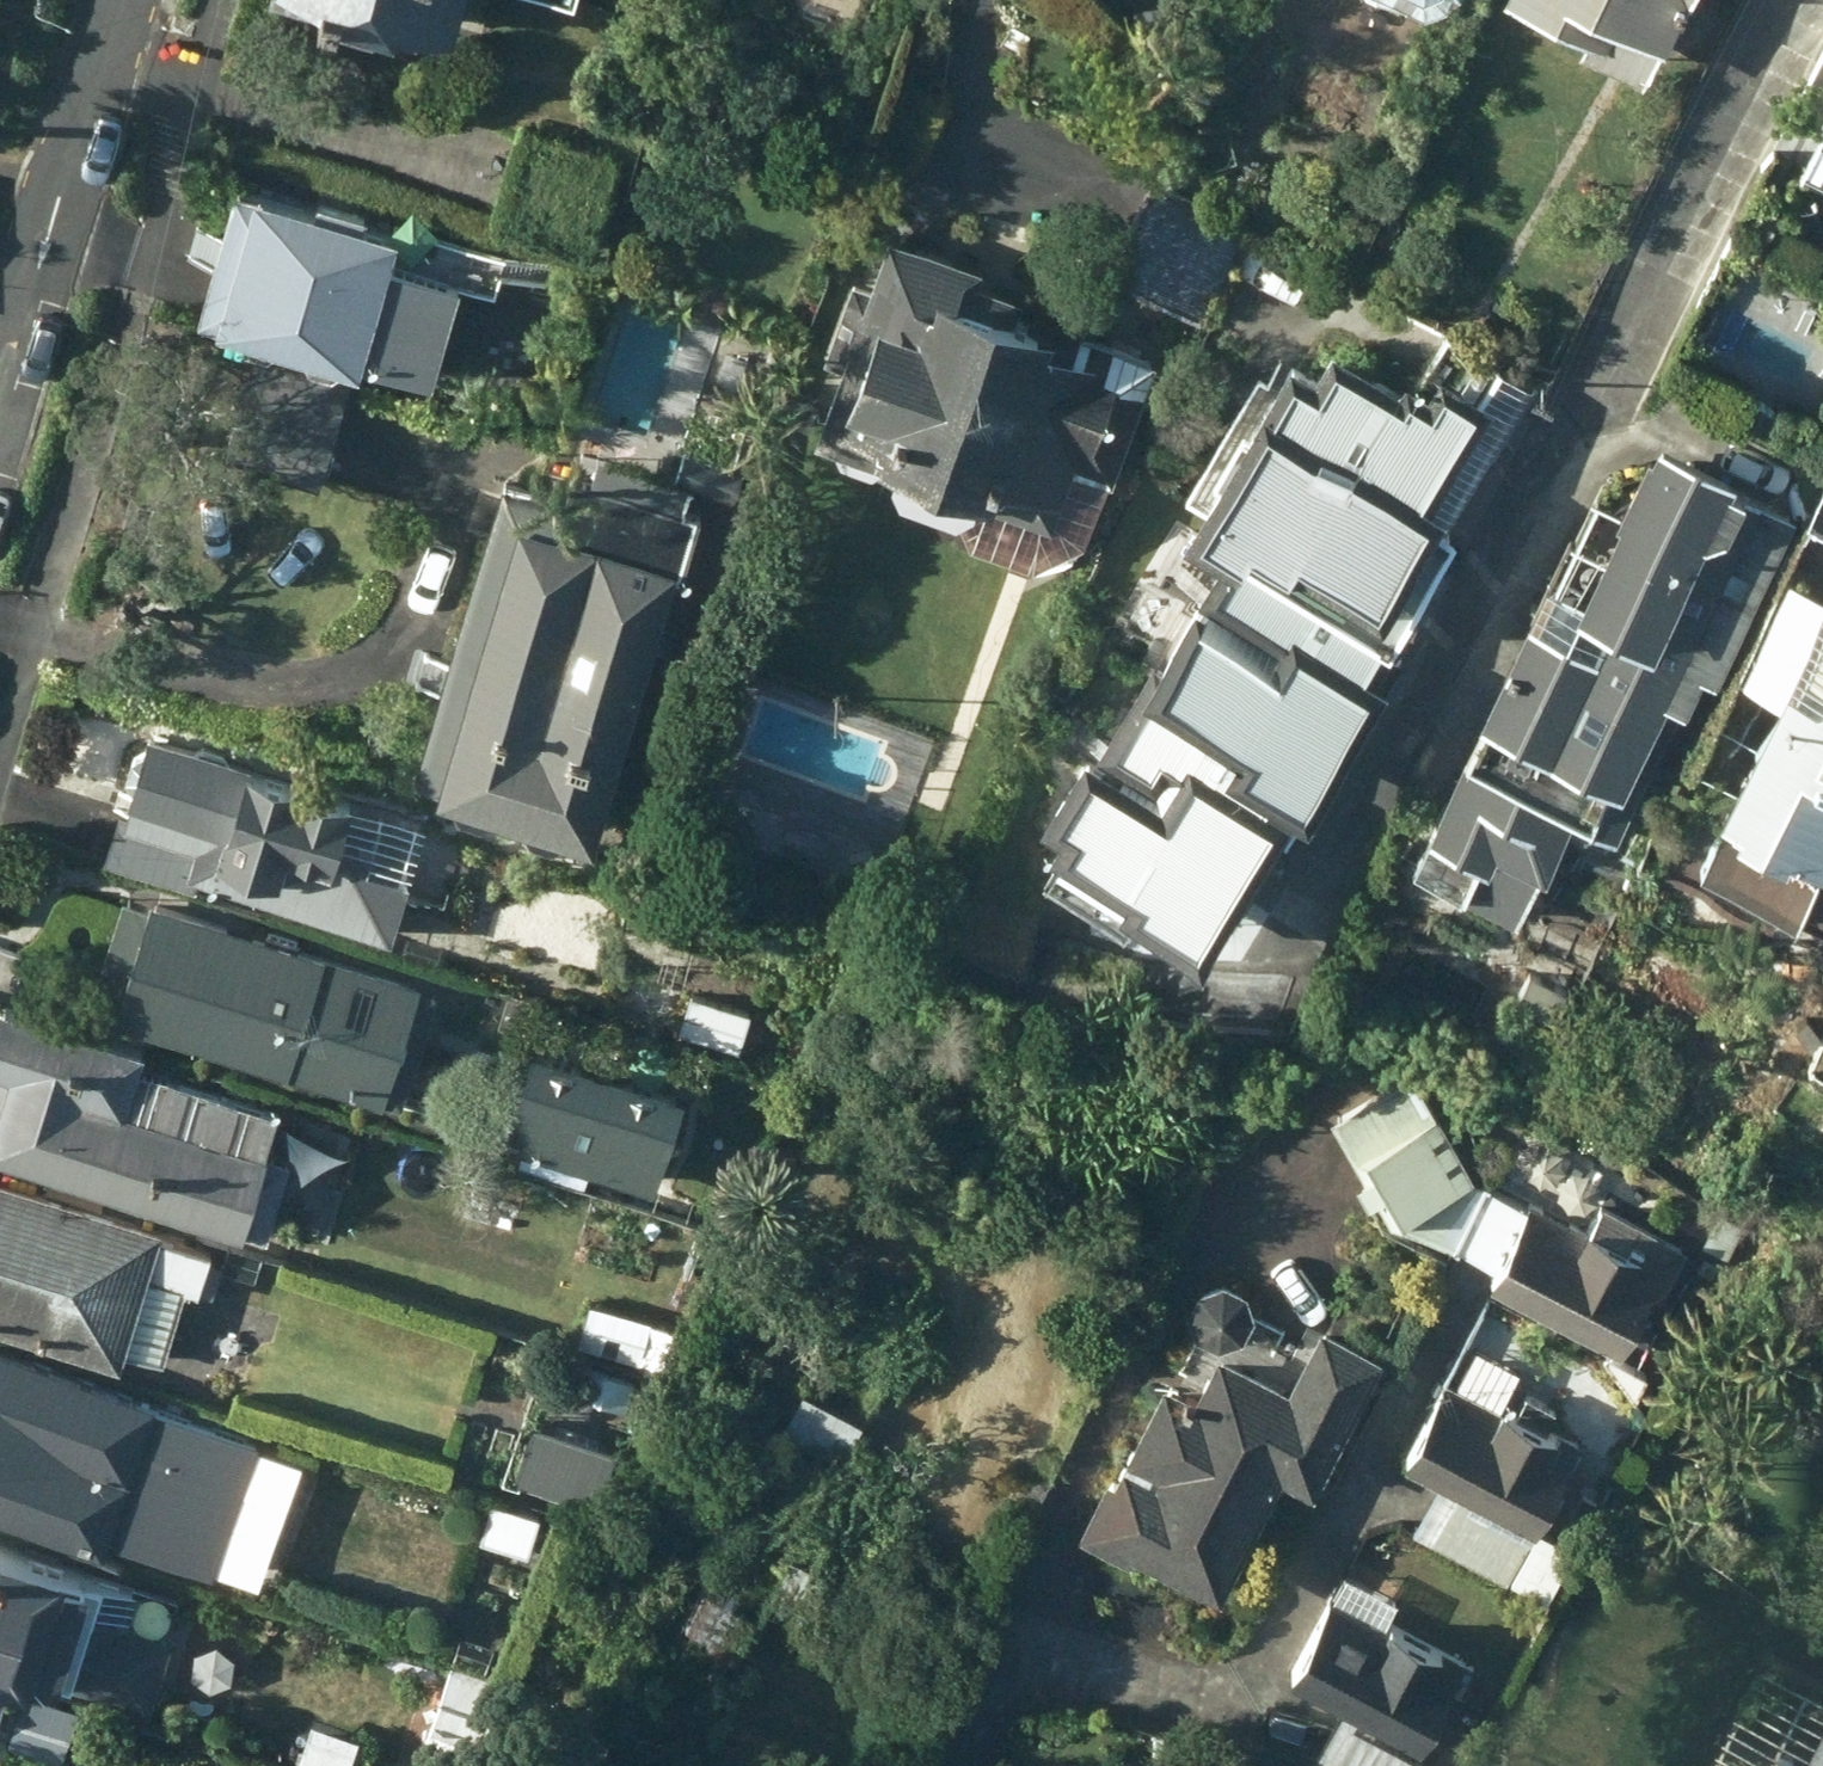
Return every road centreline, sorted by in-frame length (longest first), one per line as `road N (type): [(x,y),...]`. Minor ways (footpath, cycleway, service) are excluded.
road 1 (residential): [(120,0),(68,174),(19,266),(0,330)]

